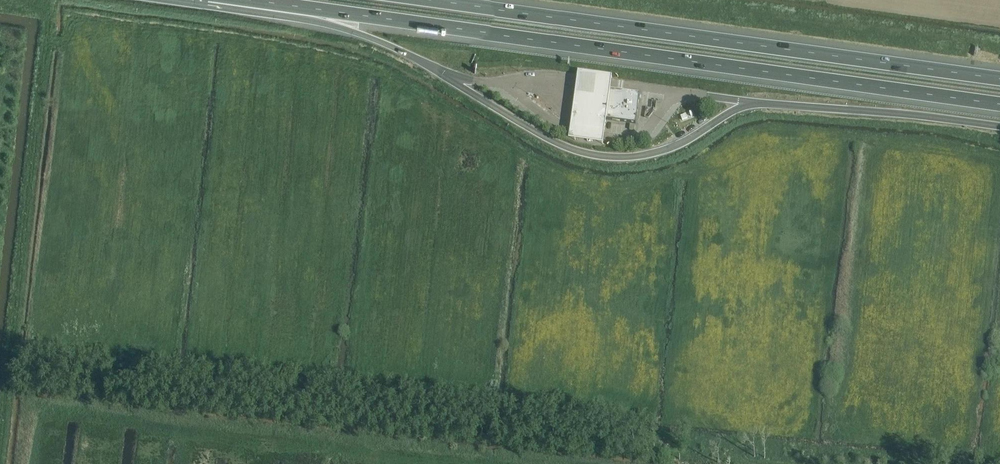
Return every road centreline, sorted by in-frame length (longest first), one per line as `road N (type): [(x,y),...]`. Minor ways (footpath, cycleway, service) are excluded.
road 1 (track): [(0,451),(7,388),(20,379),(768,463)]
road 2 (motorway): [(250,0),(999,104)]
road 3 (motorway): [(999,78),(430,0)]
road 4 (motorway): [(231,0),(358,33),(429,66)]

